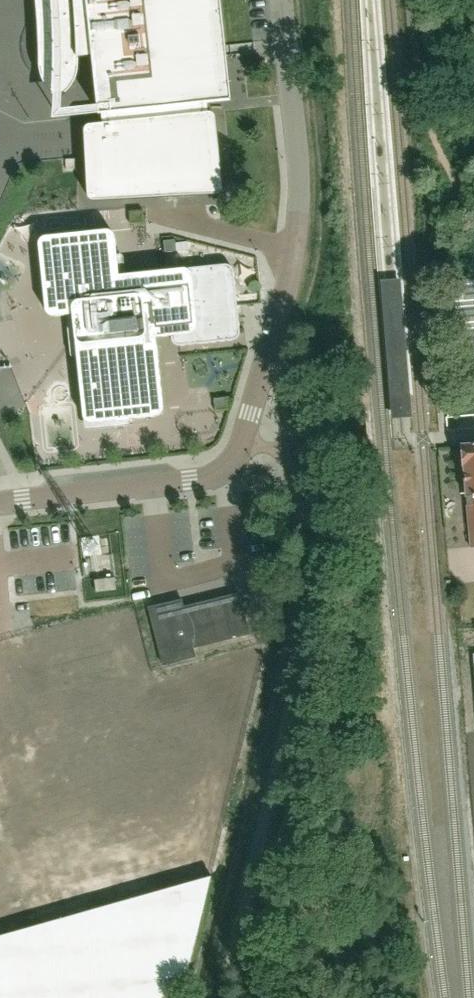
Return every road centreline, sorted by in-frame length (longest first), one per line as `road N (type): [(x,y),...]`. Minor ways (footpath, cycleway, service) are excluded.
road 1 (residential): [(0,502),(192,480),(234,457),(296,229),(298,149),(282,0)]

